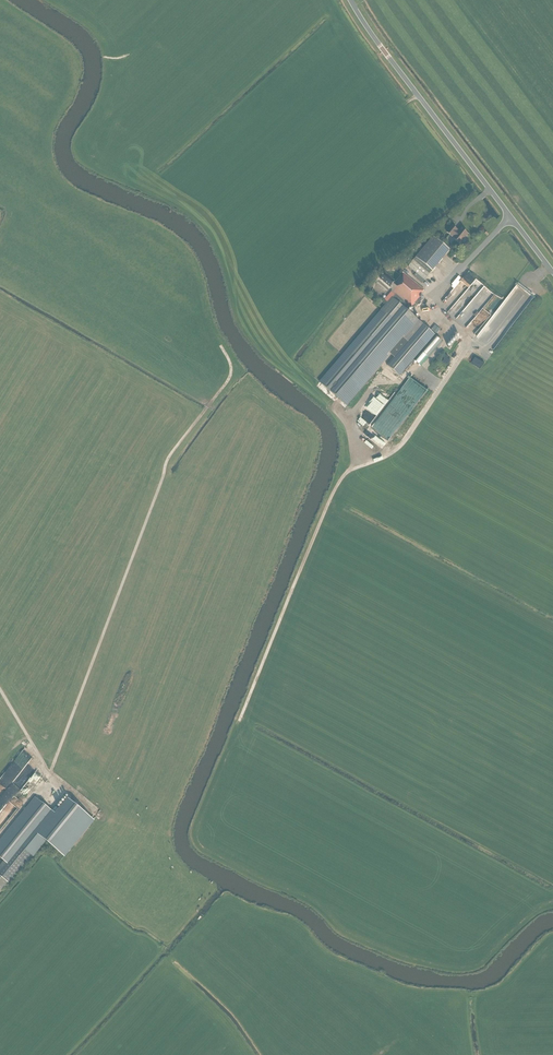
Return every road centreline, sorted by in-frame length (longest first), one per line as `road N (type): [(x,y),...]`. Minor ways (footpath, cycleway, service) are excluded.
road 1 (tertiary): [(552,272),(350,0)]

